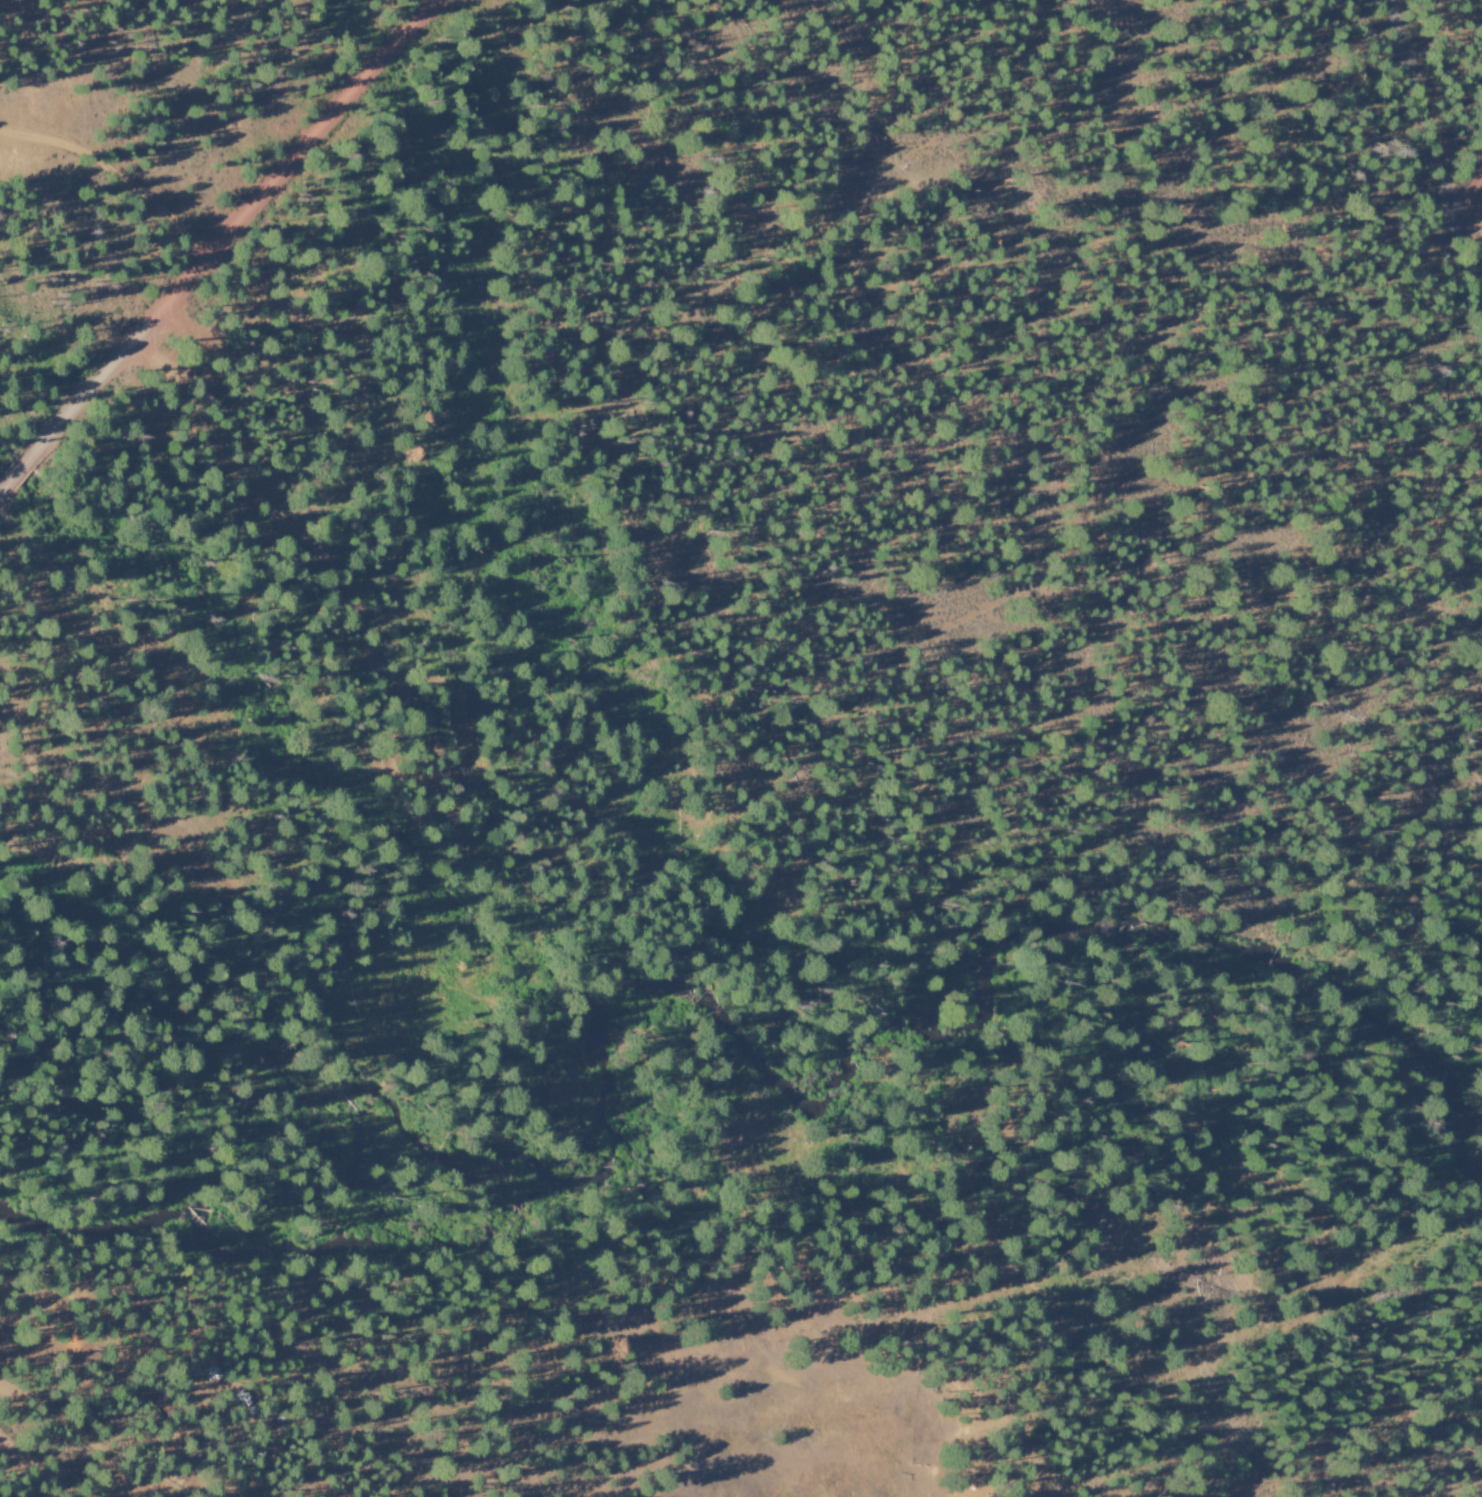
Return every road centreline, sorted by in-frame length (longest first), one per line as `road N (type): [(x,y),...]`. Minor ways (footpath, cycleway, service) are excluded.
road 1 (track): [(127,345),(174,389),(221,467),(279,536),(319,548),(353,575),(371,662),(385,683),(404,799),(455,801),(476,726),(454,680),(385,683)]
road 2 (residential): [(0,489),(435,0)]
road 3 (residential): [(1481,302),(1456,204),(1427,150),(1377,0)]
road 4 (track): [(220,240),(87,150),(0,128)]

